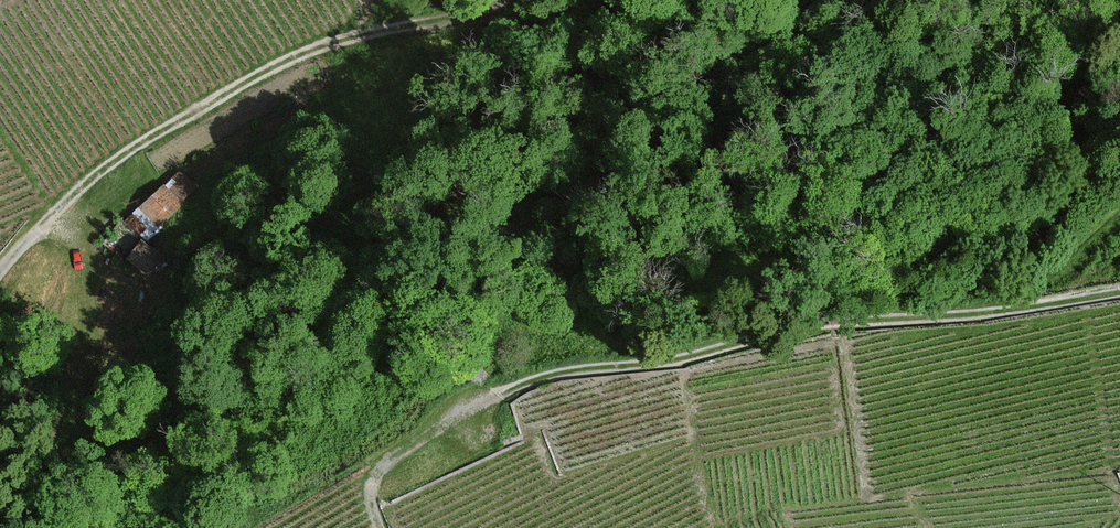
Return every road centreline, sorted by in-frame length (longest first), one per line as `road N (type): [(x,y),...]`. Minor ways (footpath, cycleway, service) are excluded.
road 1 (track): [(1119,74),(1064,98),(1011,100),(917,45),(766,7),(454,20),(302,53),(158,130),(79,197)]
road 2 (track): [(1119,293),(823,326),(532,381),(387,466),(373,493),(379,527)]

